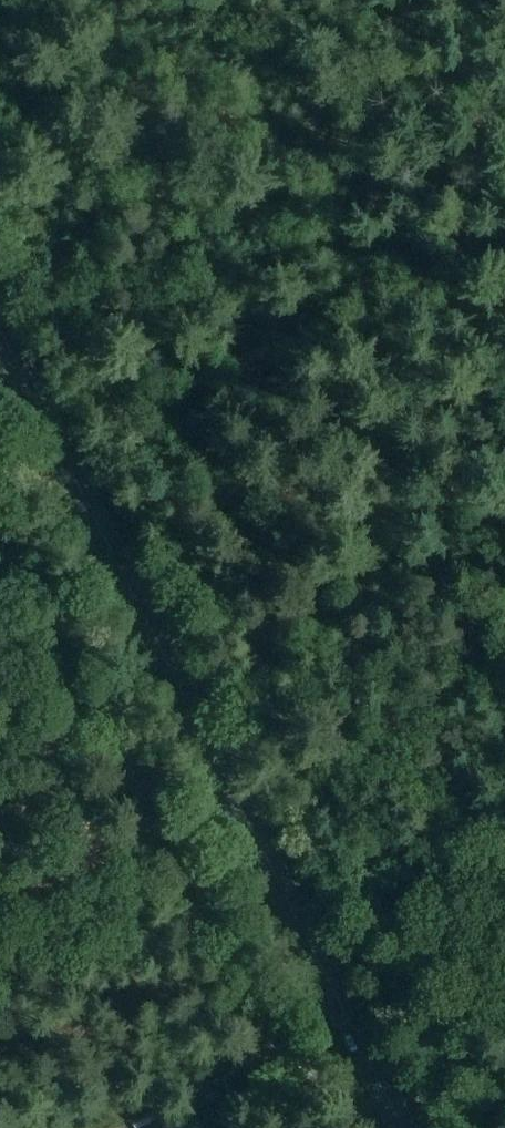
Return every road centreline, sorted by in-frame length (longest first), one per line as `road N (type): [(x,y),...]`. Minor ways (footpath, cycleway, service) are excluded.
road 1 (track): [(477,1127),(0,172)]
road 2 (primary): [(402,1127),(0,327)]

